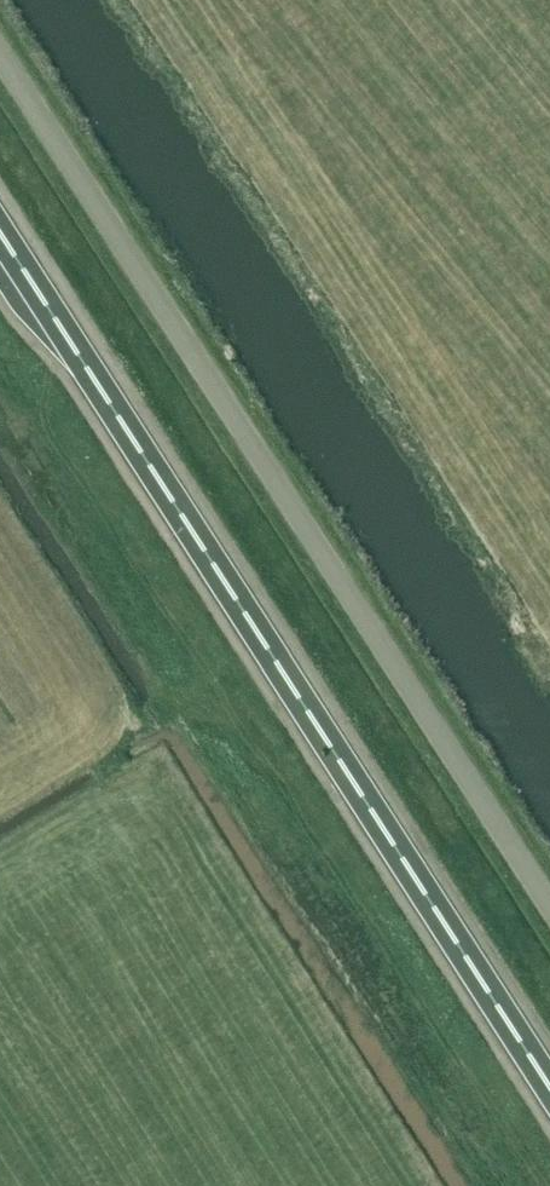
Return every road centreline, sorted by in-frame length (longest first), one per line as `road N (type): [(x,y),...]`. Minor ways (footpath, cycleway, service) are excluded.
road 1 (trunk): [(549,1087),(0,234)]
road 2 (unclassified): [(549,905),(0,55)]

